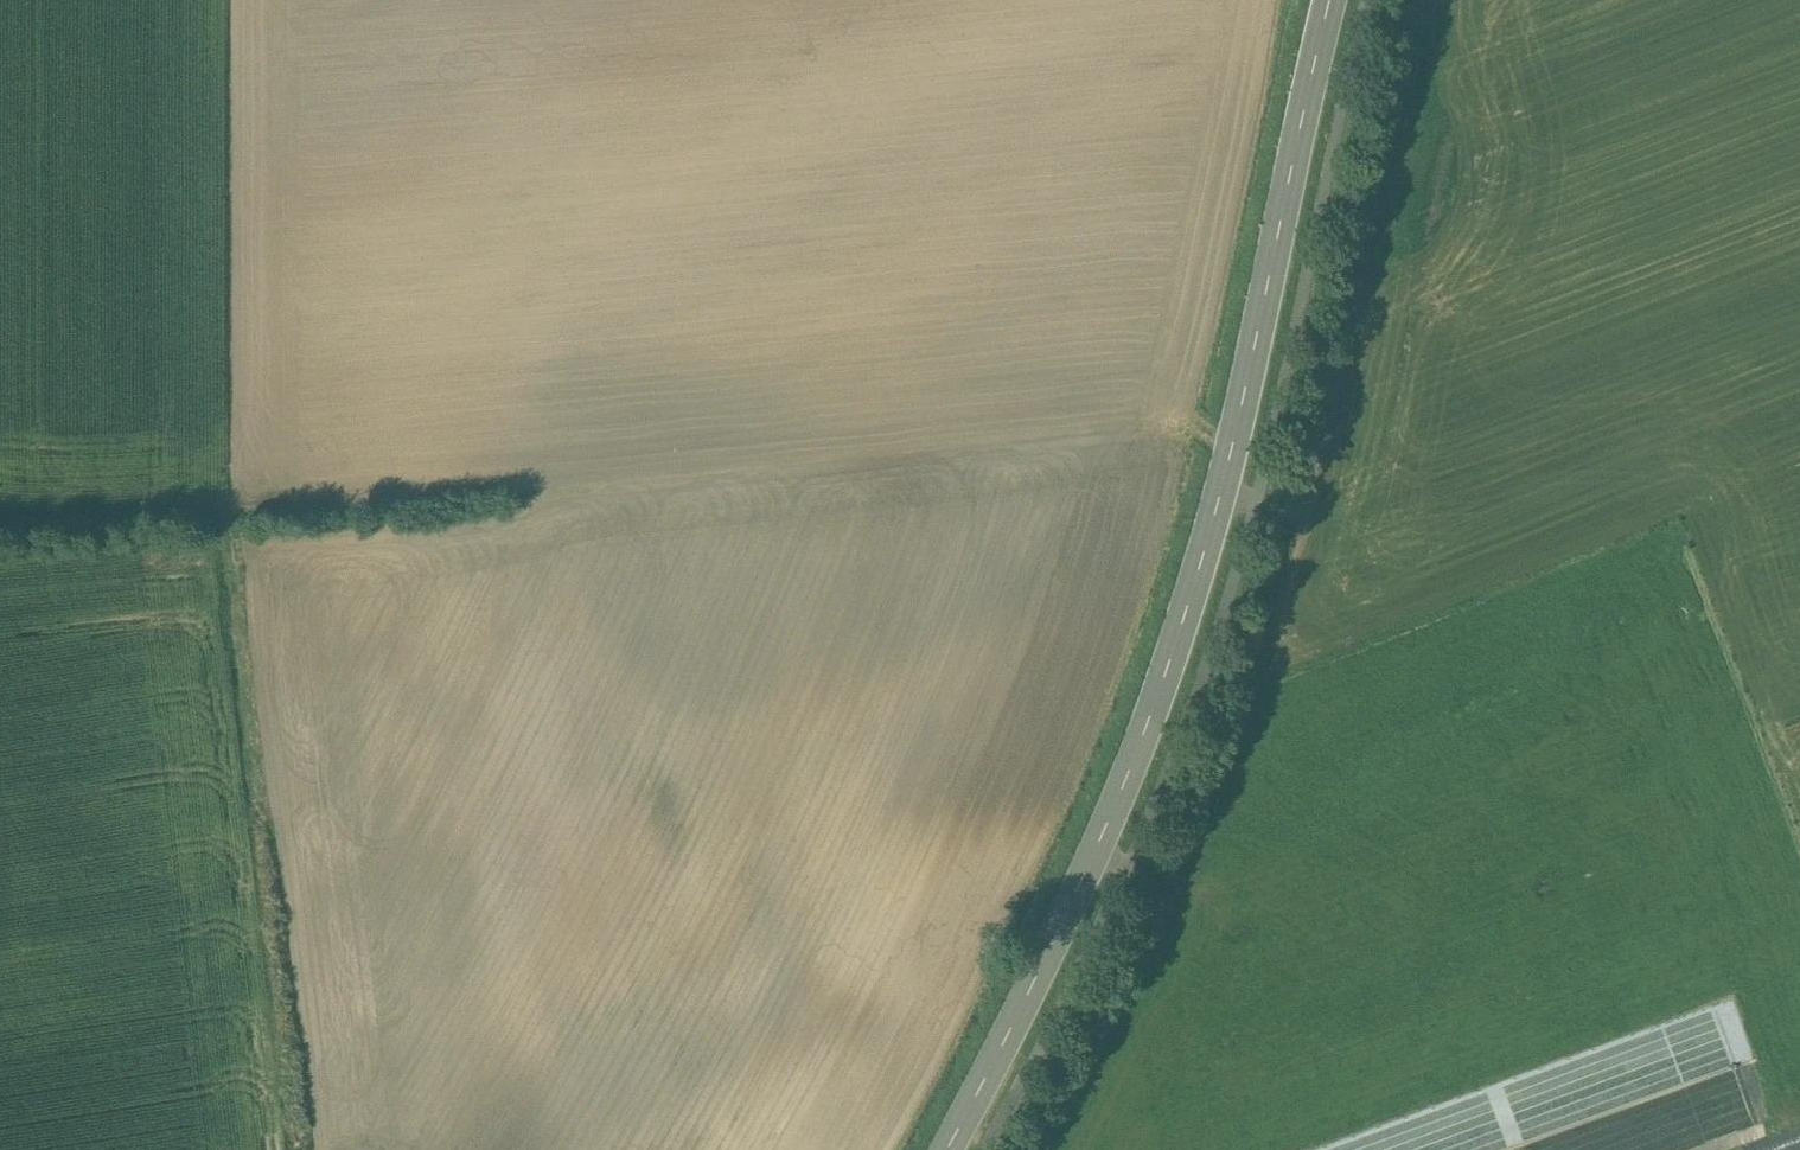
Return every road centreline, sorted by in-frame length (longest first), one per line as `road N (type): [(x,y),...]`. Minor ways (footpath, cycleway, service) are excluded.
road 1 (tertiary): [(1330,0),(1205,546),(1102,832),(945,1149)]

